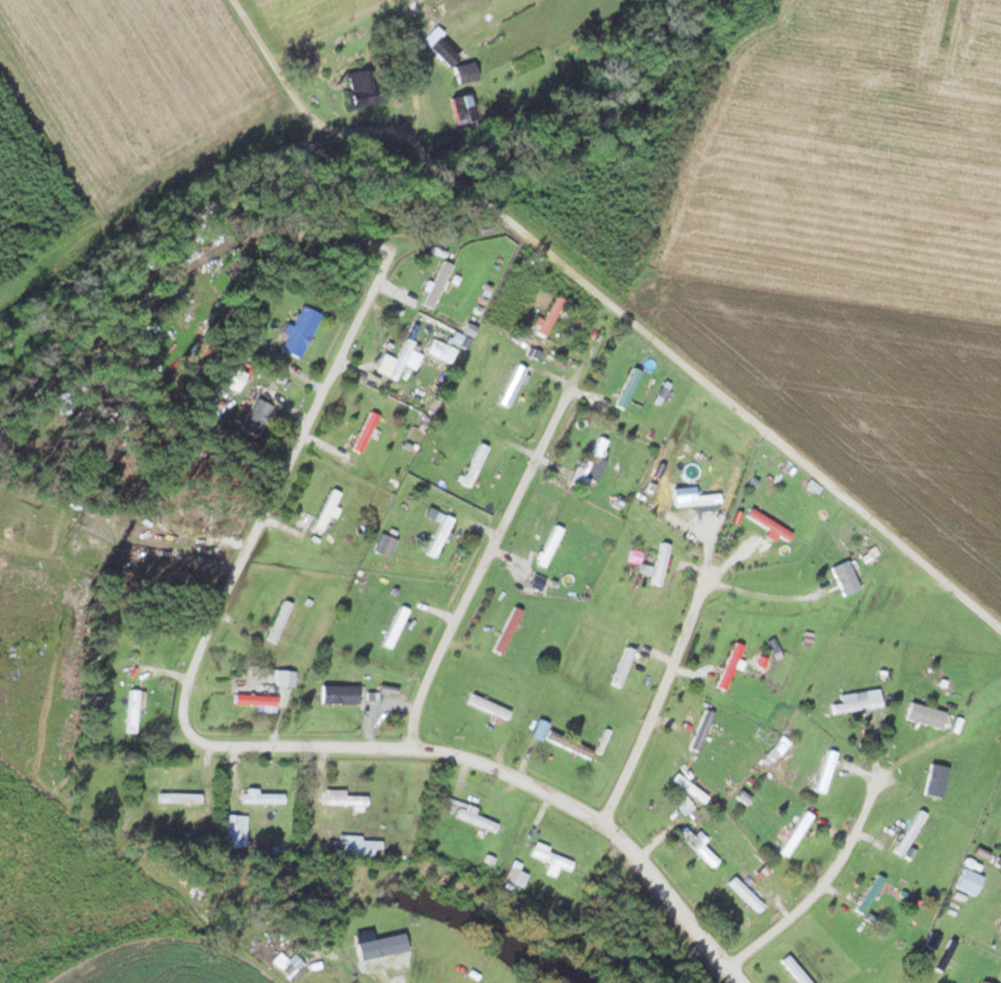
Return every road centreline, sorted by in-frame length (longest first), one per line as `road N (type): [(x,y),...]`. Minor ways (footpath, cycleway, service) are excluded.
road 1 (residential): [(1000,616),(616,317),(511,222),(325,0)]
road 2 (residential): [(738,982),(604,827),(477,765),(425,752),(124,736)]
road 3 (residential): [(189,741),(206,646),(402,259),(446,232),(511,222)]
road 4 (residential): [(410,751),(440,654),(616,317)]
road 5 (residential): [(604,827),(709,578)]
road 6 (residential): [(726,969),(835,870),(880,778)]

